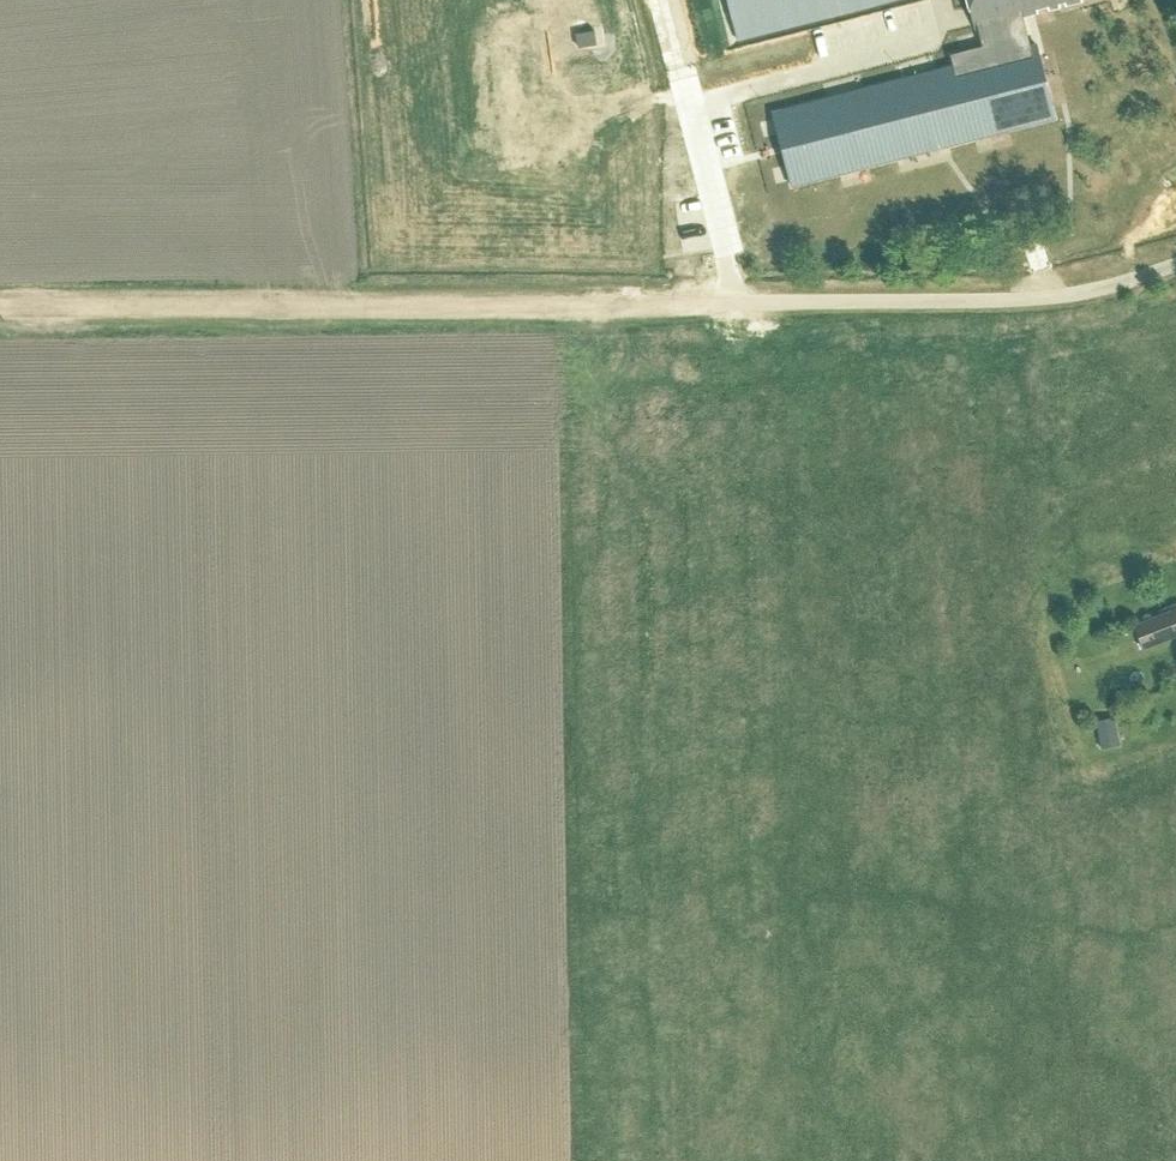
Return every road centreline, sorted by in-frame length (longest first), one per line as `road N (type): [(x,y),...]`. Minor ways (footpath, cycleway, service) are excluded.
road 1 (track): [(0,308),(1038,299),(1175,265)]

